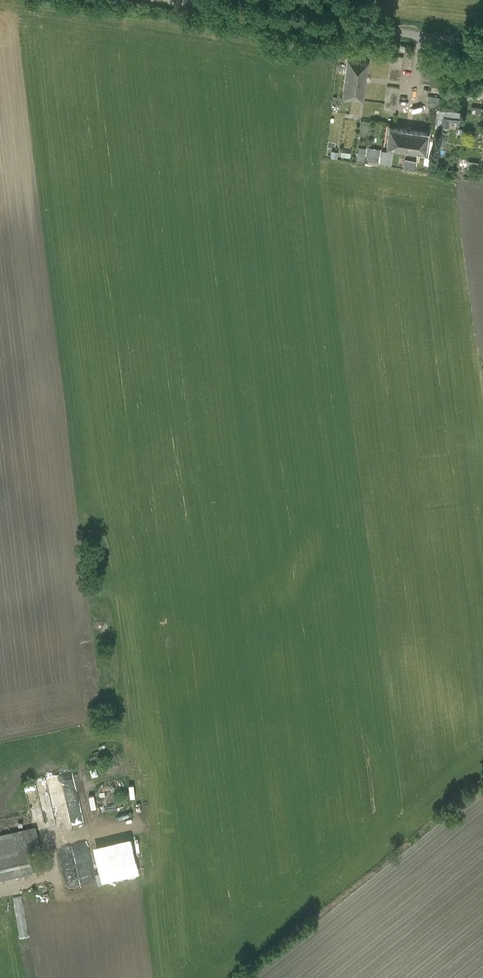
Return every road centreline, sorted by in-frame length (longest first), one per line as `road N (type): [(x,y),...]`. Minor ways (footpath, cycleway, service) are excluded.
road 1 (unclassified): [(482,44),(167,0)]

